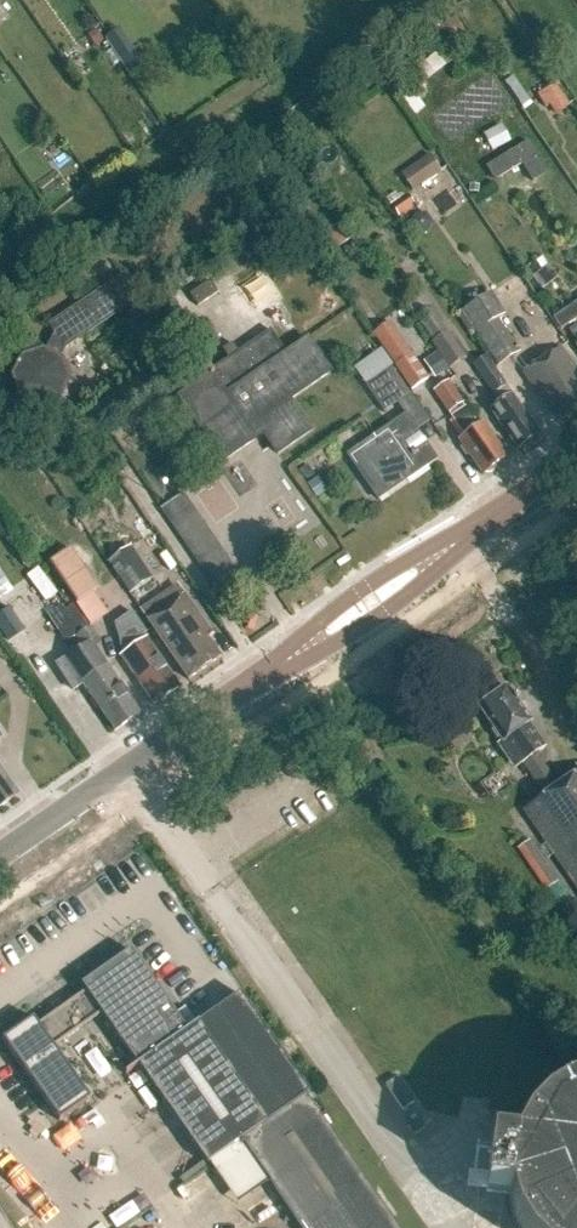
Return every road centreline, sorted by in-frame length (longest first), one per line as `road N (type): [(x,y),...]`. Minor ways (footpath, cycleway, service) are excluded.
road 1 (tertiary): [(0,853),(576,453)]

